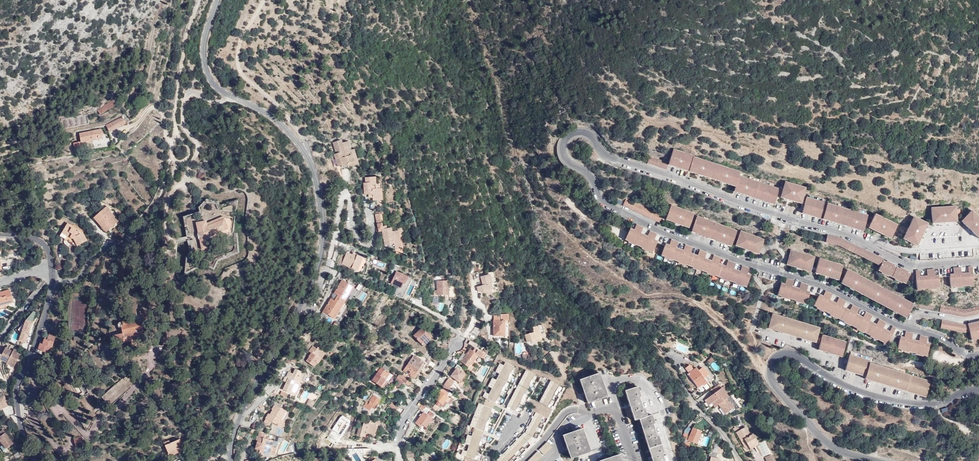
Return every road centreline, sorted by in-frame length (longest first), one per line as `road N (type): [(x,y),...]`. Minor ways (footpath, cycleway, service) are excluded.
road 1 (residential): [(912,328),(600,203),(586,172),(561,155),(564,137),(587,132),(602,155),(841,232),(912,266),(978,262)]
road 2 (tertiary): [(216,0),(204,44),(207,72),(299,144),(316,182),(322,230),(312,279),(240,417),(232,460)]
road 3 (residential): [(871,460),(827,444),(767,369),(786,354),(826,376)]
road 4 (track): [(313,169),(304,141),(238,60),(241,33),(262,0)]
road 5 (unclassified): [(53,277),(16,393),(35,460)]
road 6 (residential): [(826,376),(914,404),(978,391)]
road 7 (residential): [(400,460),(398,433),(407,412),(455,345)]
road 8 (residential): [(663,358),(740,460)]

